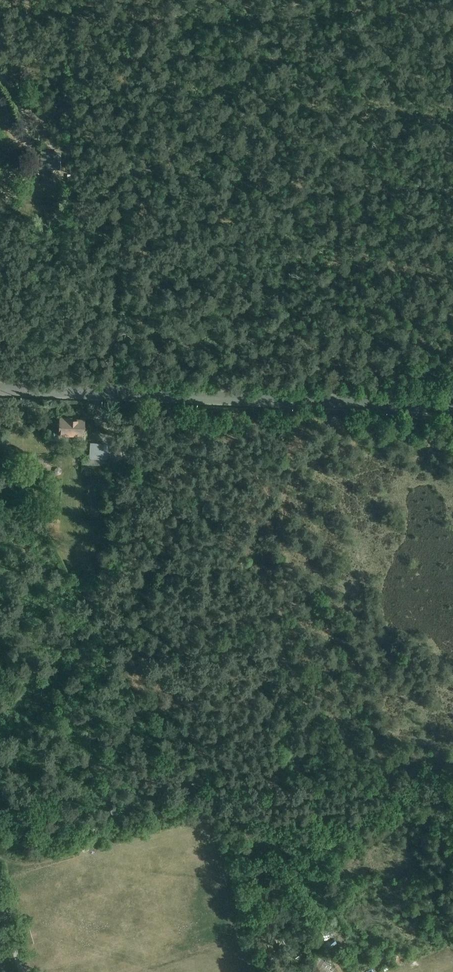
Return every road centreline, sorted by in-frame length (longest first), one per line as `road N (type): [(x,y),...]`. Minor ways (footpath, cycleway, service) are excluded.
road 1 (unclassified): [(452,407),(0,387)]

